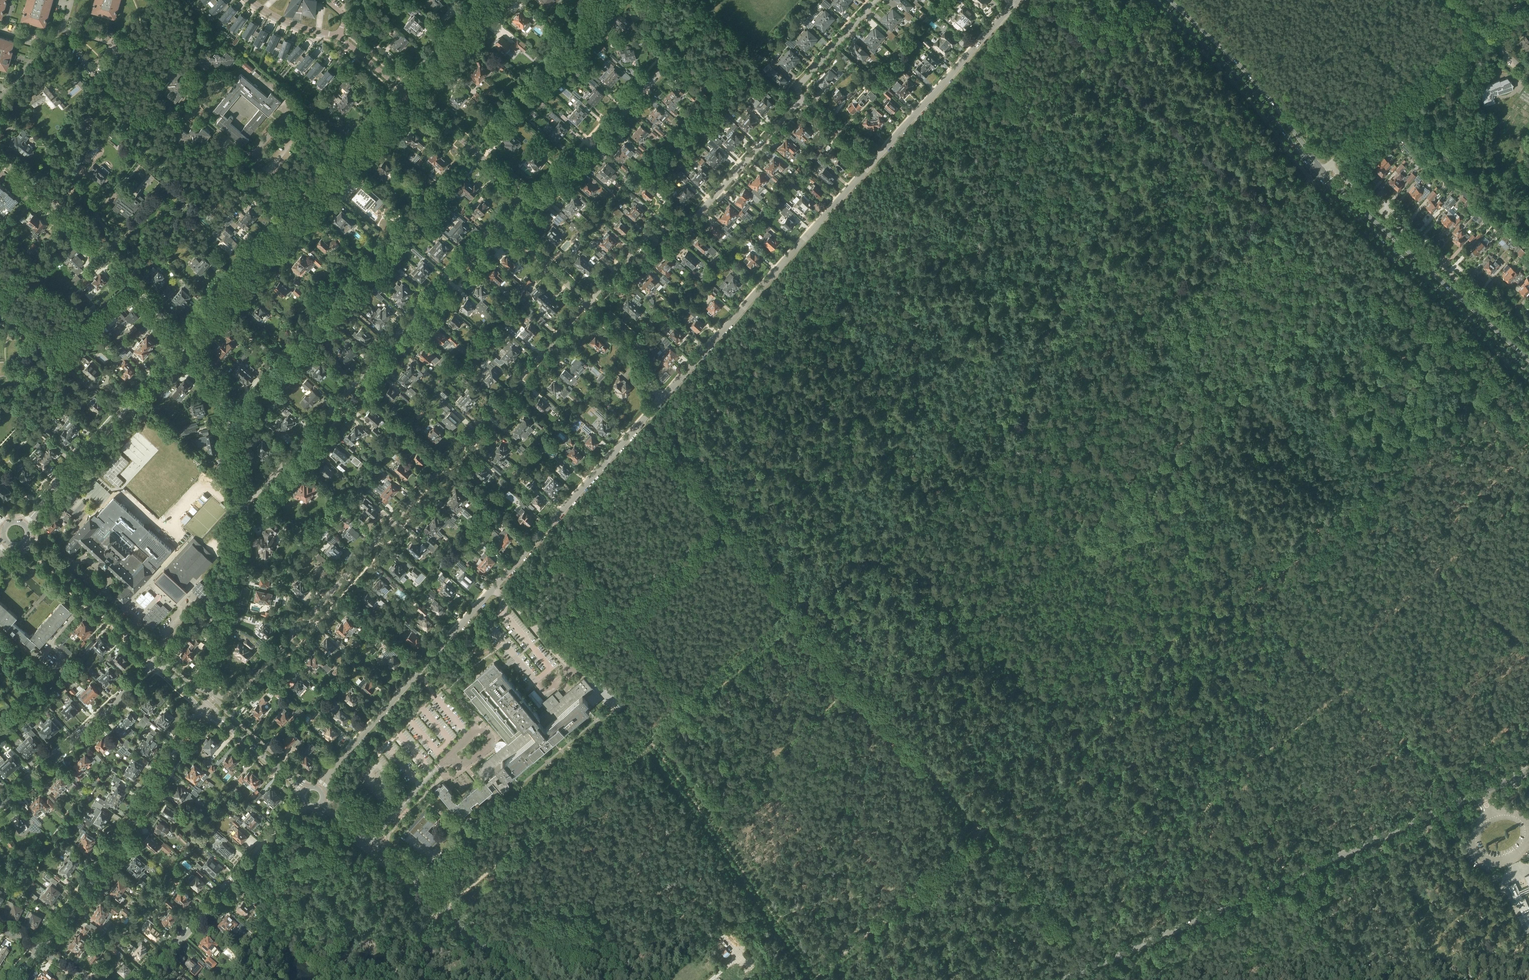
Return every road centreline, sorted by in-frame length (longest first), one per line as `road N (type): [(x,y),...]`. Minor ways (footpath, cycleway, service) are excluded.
road 1 (track): [(393,977),(398,947),(1147,310)]
road 2 (track): [(807,979),(1498,354)]
road 3 (residential): [(589,303),(226,698),(210,681),(239,502)]
road 4 (track): [(1064,933),(647,417)]
road 5 (track): [(1359,276),(856,704)]
road 6 (track): [(1528,438),(1069,0)]
road 7 (track): [(1066,526),(1186,637),(1211,672),(1213,704),(1246,760),(1295,888),(1354,979)]
road 8 (residential): [(319,789),(662,399)]
road 9 (primary): [(1528,770),(1062,979)]
road 10 (residential): [(501,223),(254,498),(239,502)]
road 11 (track): [(1528,620),(1399,732),(1323,811),(1275,834)]
road 12 (residential): [(187,342),(408,94)]
road 13 (residential): [(662,399),(874,161)]
road 14 (track): [(1120,902),(1246,760),(1343,684)]
road 15 (track): [(913,118),(939,124),(1144,312)]
road 16 (residential): [(799,101),(696,217),(651,231),(589,303)]
road 17 (track): [(641,737),(814,973)]
road 18 (primary): [(1316,172),(1528,373)]
road 19 (residential): [(40,950),(203,710)]
road 20 (track): [(1062,750),(865,548)]
road 21 (primary): [(1528,360),(1323,170)]
road 22 (track): [(777,270),(982,449)]
road 23 (residential): [(1528,344),(1329,165)]
road 24 (track): [(1063,344),(864,172)]
road 25 (residential): [(0,160),(92,241),(187,342)]
road 26 (unclassified): [(1329,165),(1523,0)]
road 27 (residential): [(540,207),(660,72),(643,0)]
road 28 (residential): [(26,524),(187,342)]
road 29 (residential): [(145,979),(305,804)]
road 30 (primary): [(1155,0),(1243,83),(1316,172)]
road 31 (primary): [(1323,170),(1250,76),(1169,0)]
road 32 (track): [(546,531),(682,703)]
road 33 (residential): [(874,161),(1018,0)]
road 34 (residential): [(0,803),(156,661)]
road 35 (track): [(1147,310),(1306,175)]
road 36 (tertiary): [(156,661),(26,544)]
road 37 (tertiary): [(386,857),(511,979)]
road 38 (track): [(1477,794),(1343,684)]
road 39 (residential): [(239,502),(231,410),(187,342)]
road 40 (track): [(1230,386),(1344,494)]
road 41 (residential): [(526,195),(408,94)]
road 42 (track): [(1330,672),(1438,568)]
road 43 (residential): [(799,101),(800,84),(876,0)]
road 44 (residential): [(408,94),(491,0)]
road 45 (residential): [(662,399),(634,343),(589,303)]
road 46 (track): [(1438,568),(1528,650)]
road 47 (track): [(1438,568),(1528,488)]

